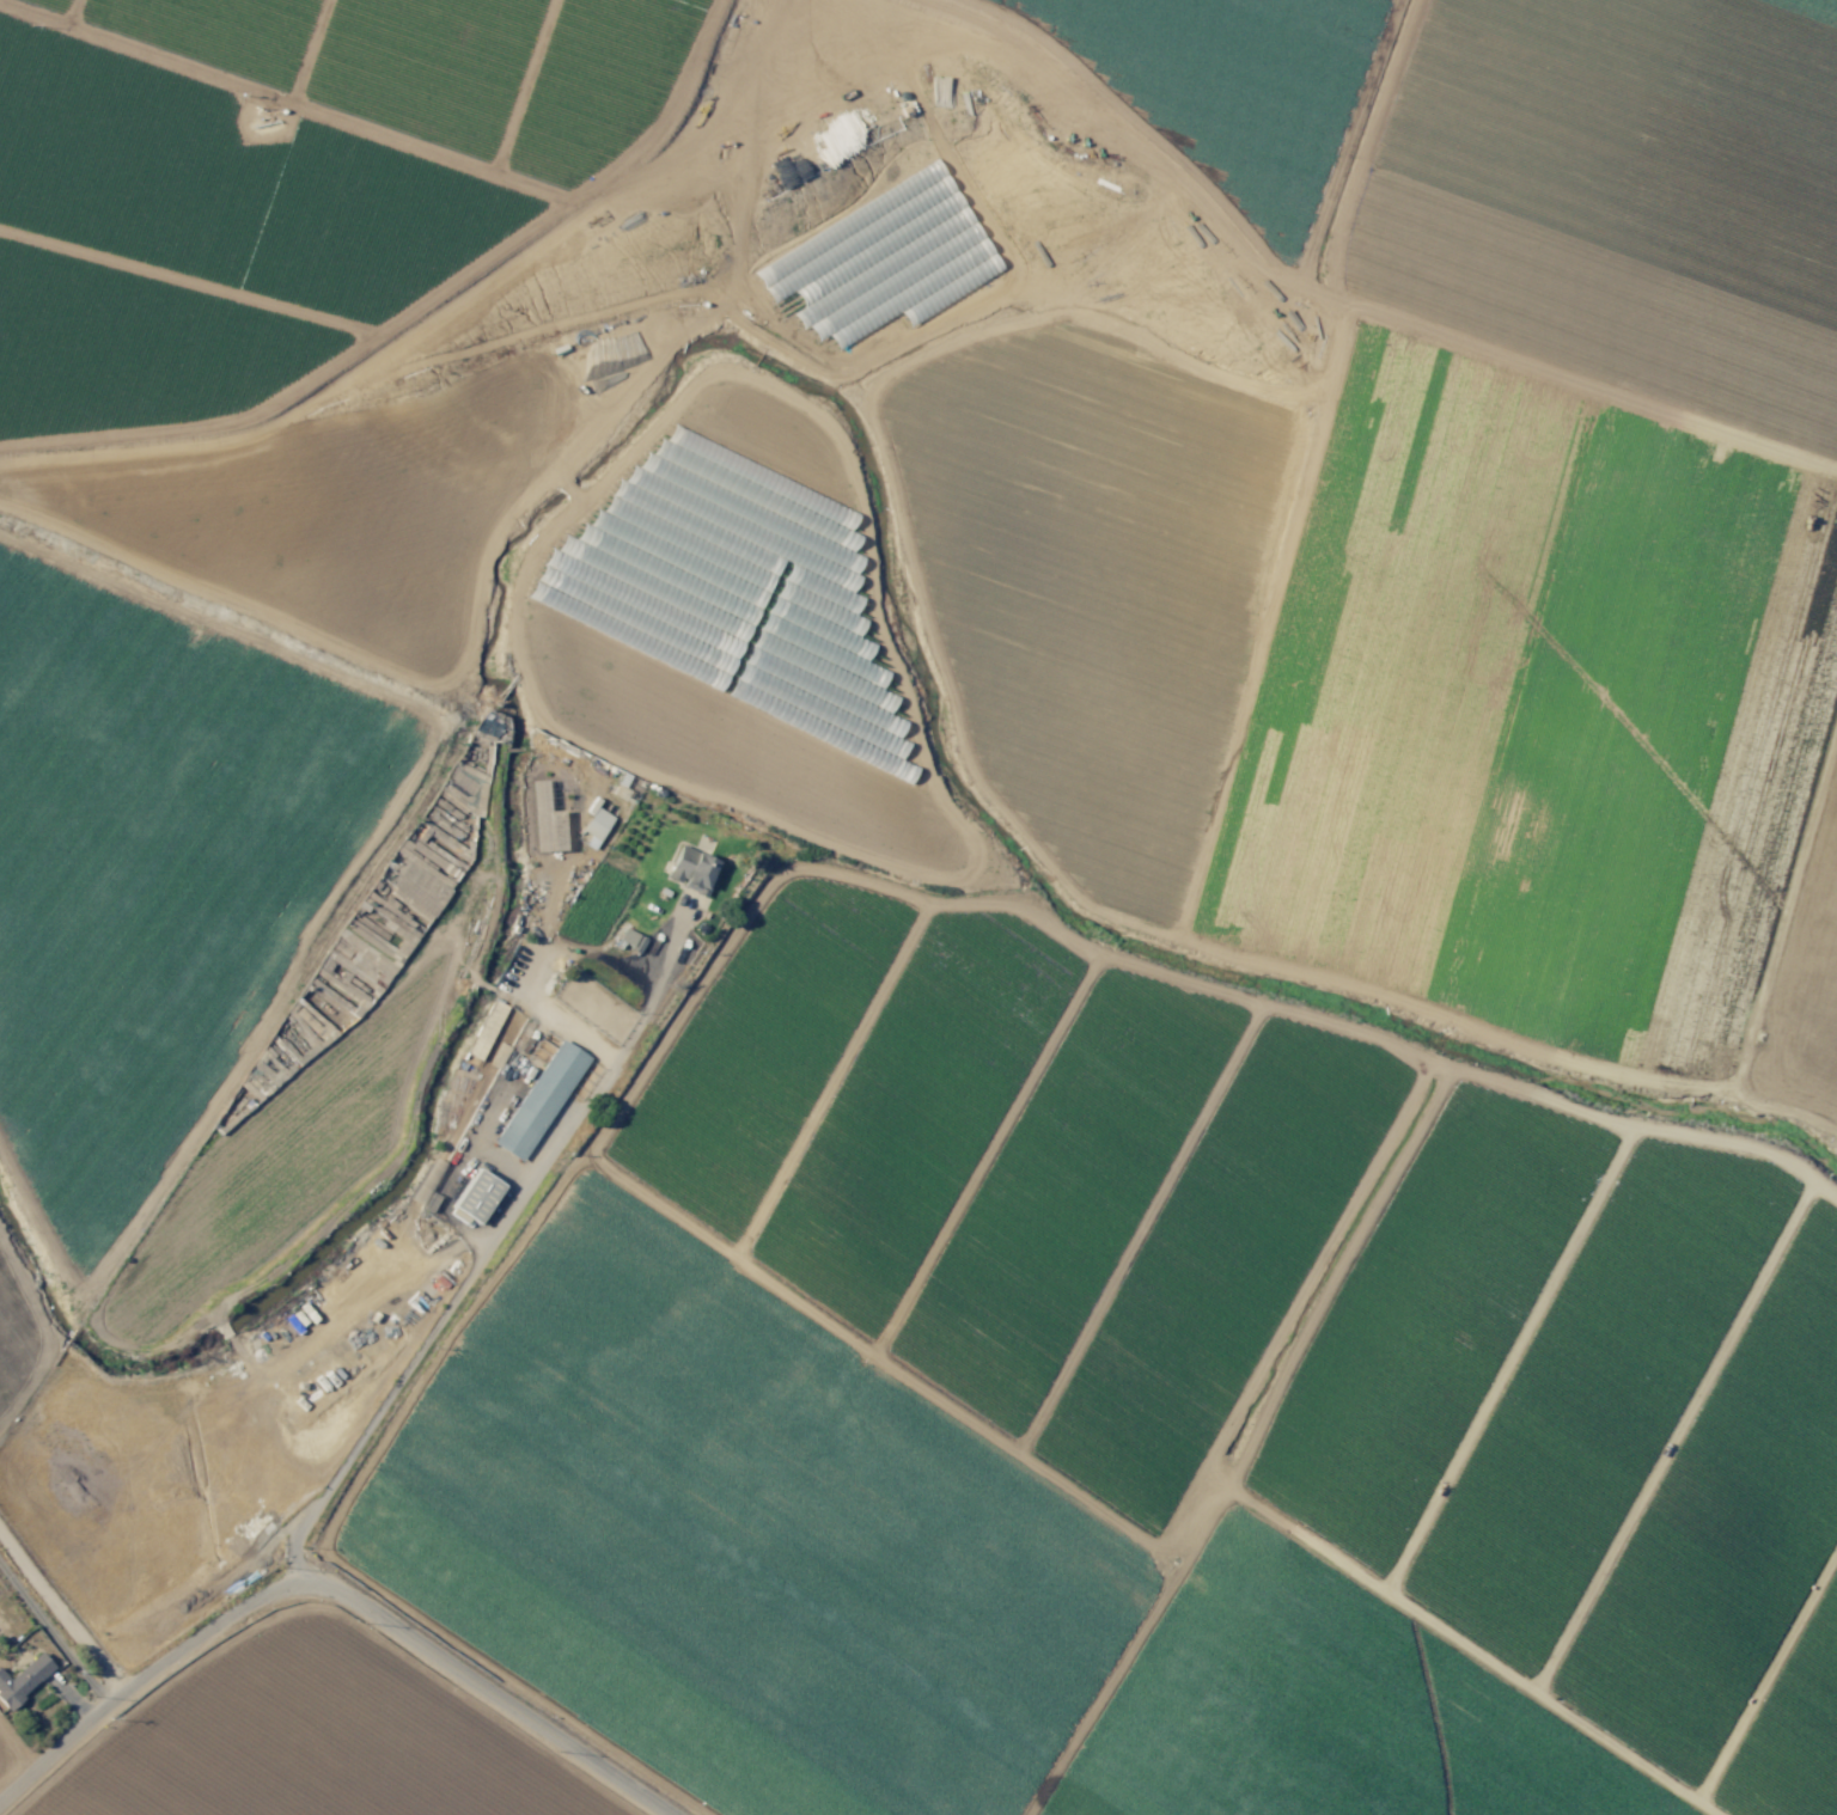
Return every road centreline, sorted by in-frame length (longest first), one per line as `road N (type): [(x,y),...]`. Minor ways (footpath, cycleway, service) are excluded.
road 1 (track): [(869,404),(896,494),(914,605),(959,720),(972,781),(1084,905),(1564,1064),(1732,1094),(1836,1132)]
road 2 (track): [(1836,1200),(1763,1151),(1631,1128),(957,904),(812,867)]
road 3 (track): [(957,0),(1048,44),(1178,158),(1302,287),(1836,470)]
road 4 (track): [(721,0),(651,141),(252,417),(0,452)]
road 5 (track): [(1029,1814),(1233,1490),(1294,1355),(1451,1070)]
road 6 (track): [(812,867),(781,870),(761,894),(611,1124),(541,1206),(331,1527),(334,1554)]
road 7 (residential): [(0,1802),(161,1662),(264,1594),(297,1582),(331,1585),(674,1814)]
road 8 (residential): [(683,912),(660,989),(616,1064),(305,1521),(294,1552),(297,1582)]
road 9 (track): [(1033,1808),(415,1395)]
road 10 (track): [(1176,1579),(1160,1559),(576,1160)]
road 11 (track): [(1351,304),(1307,440),(1119,921)]
road 12 (track): [(0,6),(566,204)]
road 13 (track): [(1233,1490),(1715,1814)]
road 14 (track): [(1812,1182),(1527,1688)]
road 15 (track): [(1424,1062),(1276,1357),(1160,1559)]
road 16 (track): [(1377,1587),(1631,1128)]
road 17 (track): [(1015,1460),(1276,1009)]
road 18 (track): [(1314,415),(1073,314),(987,331),(926,355),(869,404)]
road 19 (track): [(1107,954),(873,1362)]
road 20 (track): [(334,1554),(715,1814)]
road 21 (track): [(324,0),(178,432)]
road 22 (track): [(737,1267),(952,903)]
road 23 (track): [(1253,576),(885,454)]
road 24 (track): [(1836,721),(1732,1094)]
road 25 (track): [(1302,287),(1403,0)]
road 26 (track): [(769,0),(736,79),(688,141),(633,181),(566,204)]
road 27 (track): [(1689,1797),(1836,1539)]
road 28 (track): [(0,211),(71,0)]
road 29 (track): [(551,0),(489,178)]
road 30 (track): [(1072,1744),(1188,1814)]

